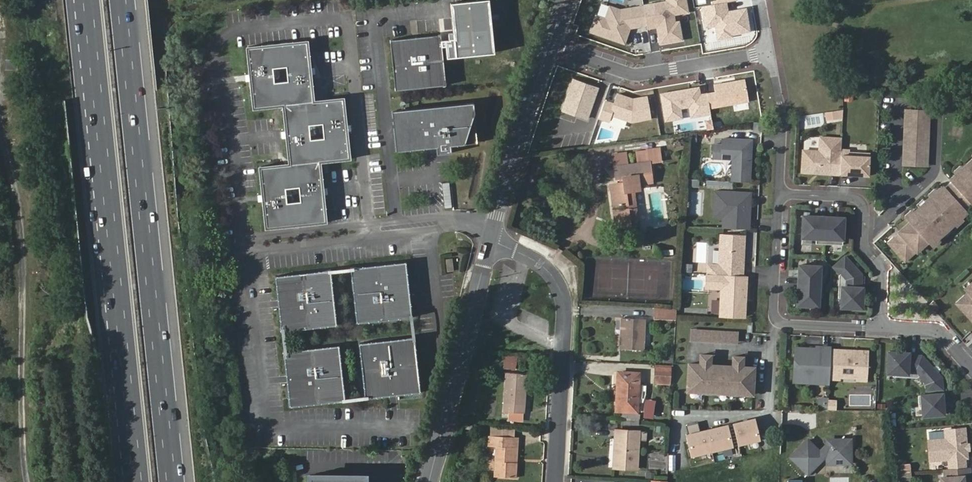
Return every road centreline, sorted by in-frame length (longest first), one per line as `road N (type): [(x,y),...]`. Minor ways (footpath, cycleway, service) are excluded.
road 1 (motorway): [(83,0),(135,481)]
road 2 (motorway): [(179,481),(129,0)]
road 3 (residential): [(493,233),(542,264),(567,297),(556,481)]
road 4 (unclassified): [(429,481),(493,233)]
road 5 (residential): [(778,193),(776,323),(881,329)]
road 6 (residential): [(771,52),(637,75),(551,46)]
road 7 (residential): [(881,329),(883,275),(864,246),(866,208),(852,198),(778,193)]
road 8 (unclassified): [(493,233),(551,46)]

